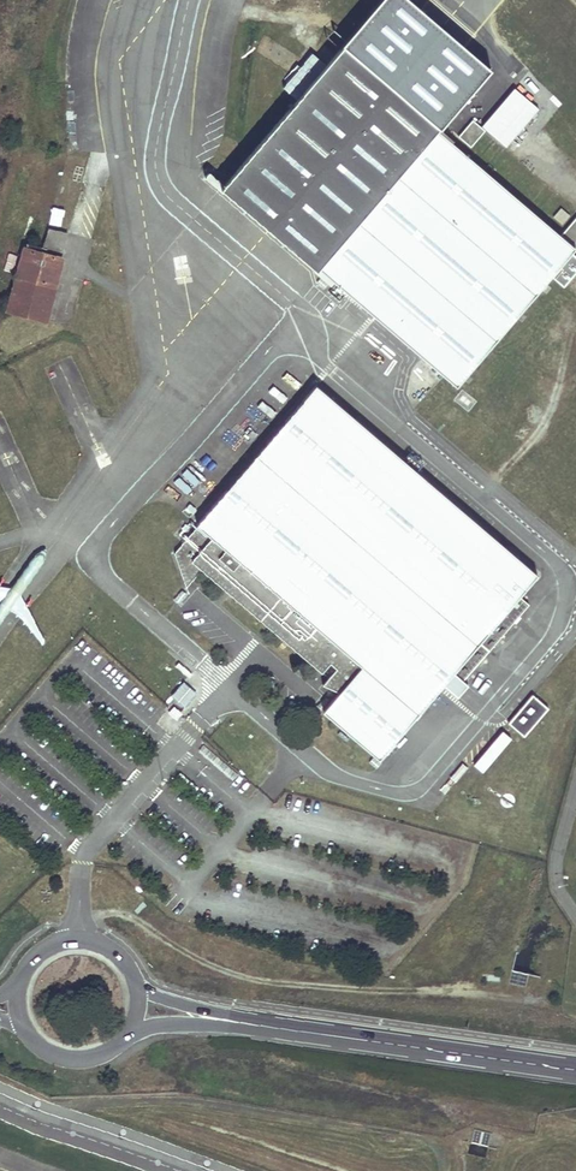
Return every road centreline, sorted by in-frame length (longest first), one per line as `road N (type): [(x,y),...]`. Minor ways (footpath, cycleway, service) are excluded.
road 1 (secondary): [(575,1070),(234,1022)]
road 2 (secondary): [(136,987),(108,949),(77,940),(43,951),(22,979)]

